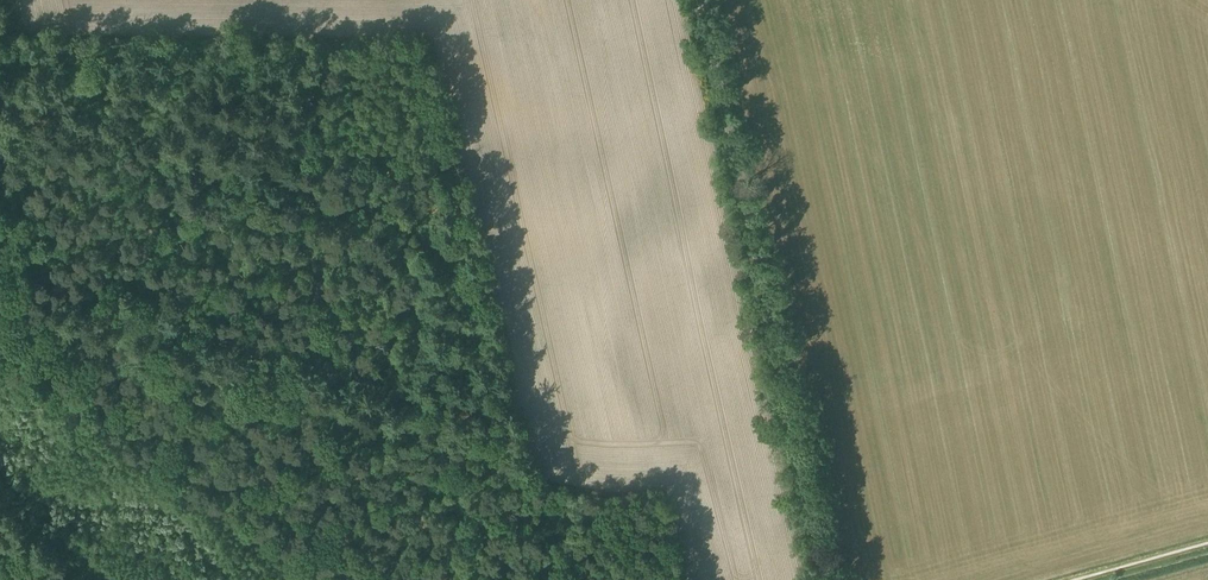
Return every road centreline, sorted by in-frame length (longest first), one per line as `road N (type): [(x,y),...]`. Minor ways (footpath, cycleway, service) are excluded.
road 1 (unclassified): [(822,579),(692,0)]
road 2 (track): [(0,306),(94,307),(147,291),(155,252),(115,141),(95,109)]

